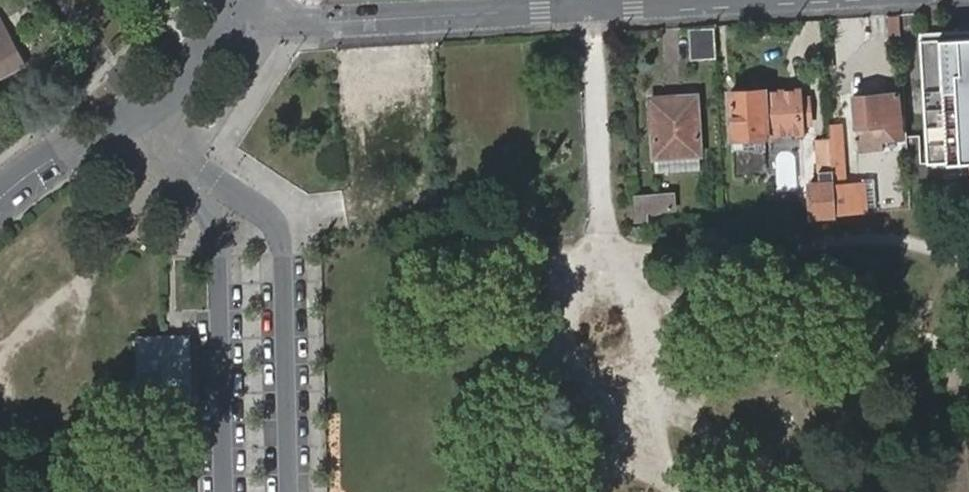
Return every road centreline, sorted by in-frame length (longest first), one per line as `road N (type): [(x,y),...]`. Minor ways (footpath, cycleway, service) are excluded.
road 1 (tertiary): [(289,491),(280,231),(181,166)]
road 2 (tertiary): [(251,0),(282,17),(331,24),(588,8)]
road 3 (tertiary): [(181,166),(218,234),(226,491)]
road 4 (tertiary): [(0,197),(143,108)]
road 5 (tertiary): [(143,108),(220,40),(248,0)]
road 6 (tertiary): [(588,8),(734,0)]

